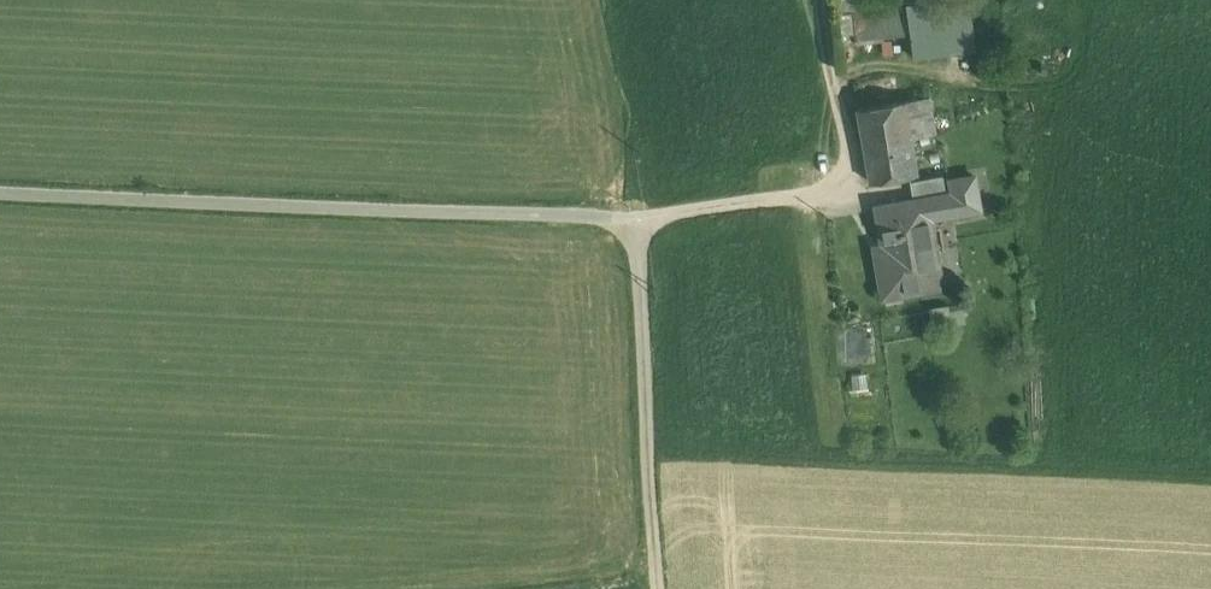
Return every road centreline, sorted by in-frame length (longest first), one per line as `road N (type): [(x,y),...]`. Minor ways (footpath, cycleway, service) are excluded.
road 1 (unclassified): [(0,188),(630,215)]
road 2 (track): [(648,453),(1210,476)]
road 3 (track): [(630,215),(856,184),(825,0)]
road 4 (track): [(630,215),(657,588)]

